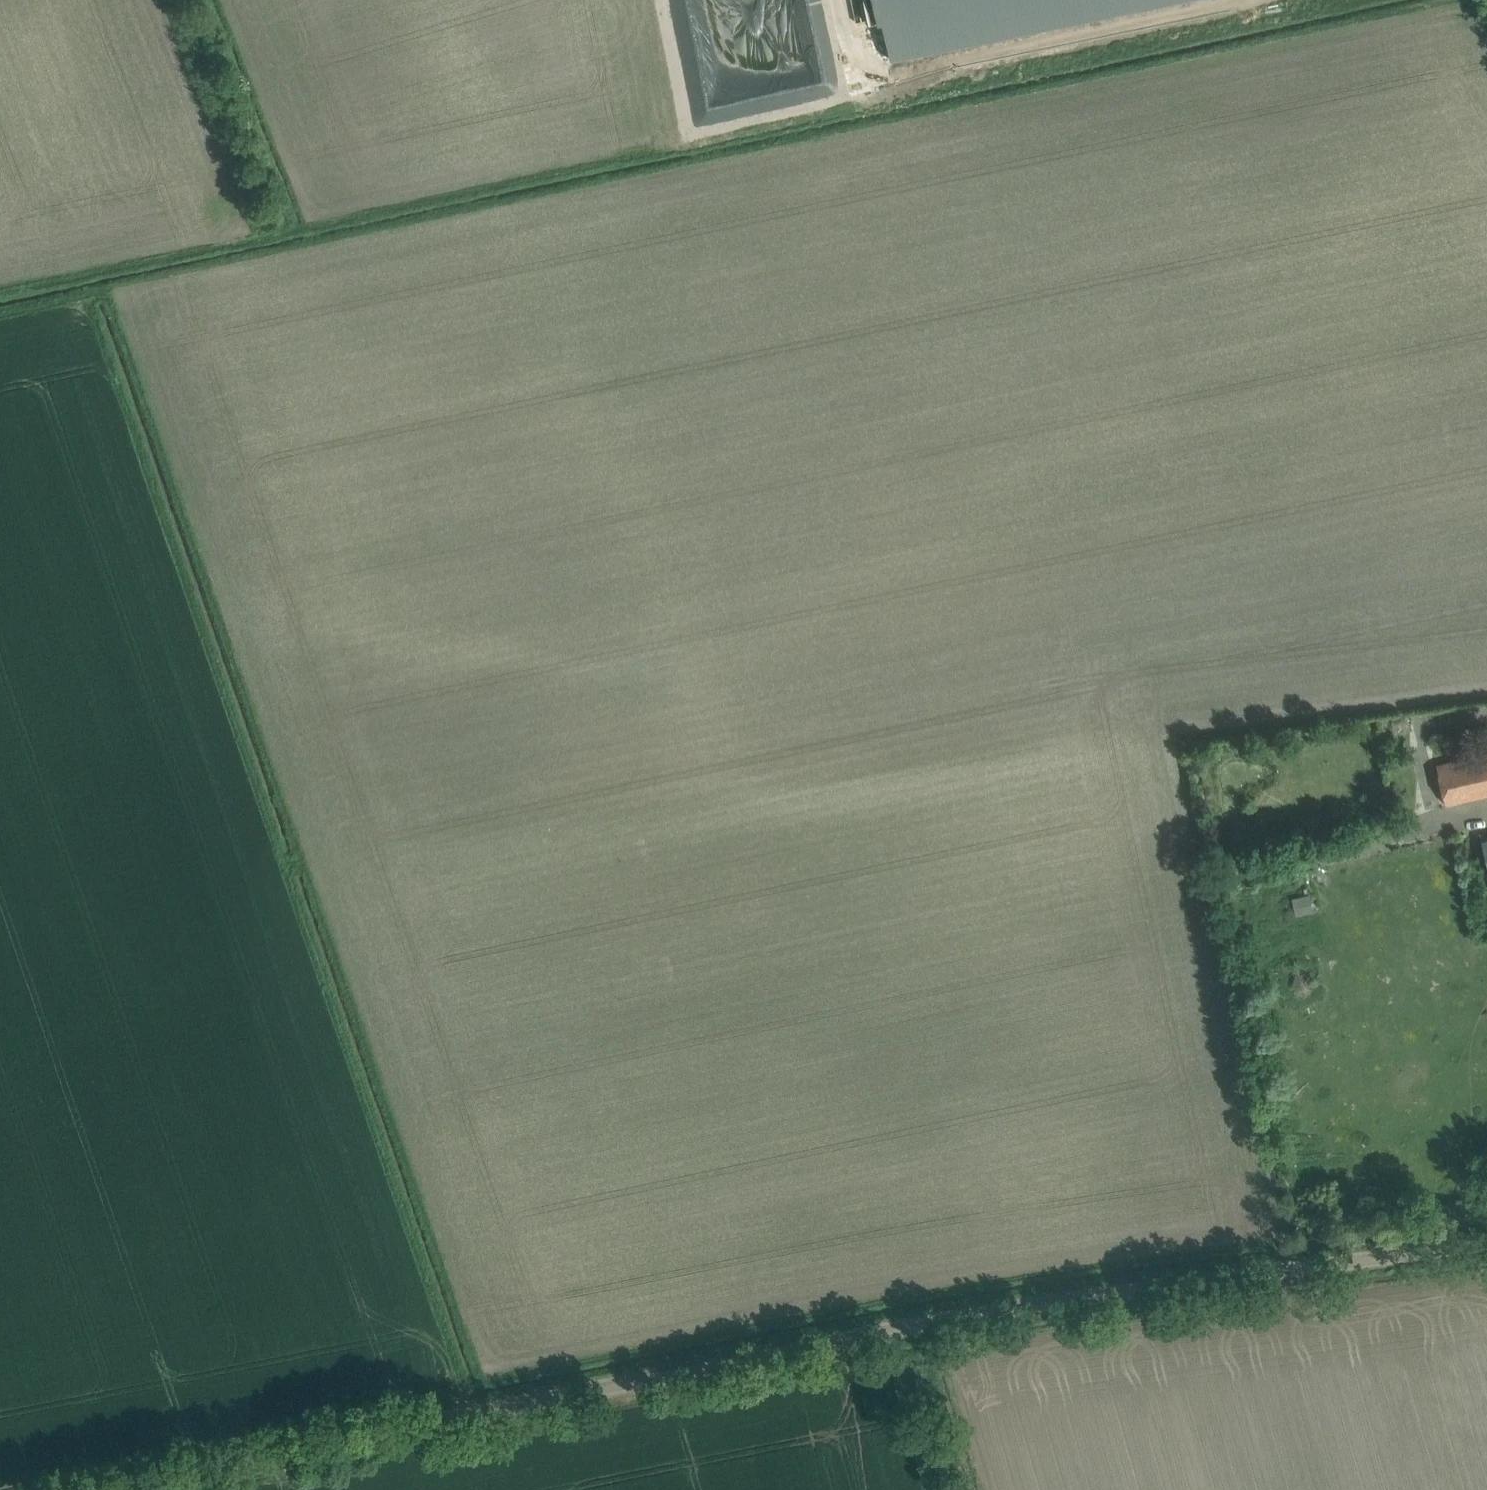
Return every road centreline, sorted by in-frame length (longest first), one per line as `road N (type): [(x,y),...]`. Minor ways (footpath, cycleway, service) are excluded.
road 1 (unclassified): [(81,1489),(1077,1296),(1486,1244)]

